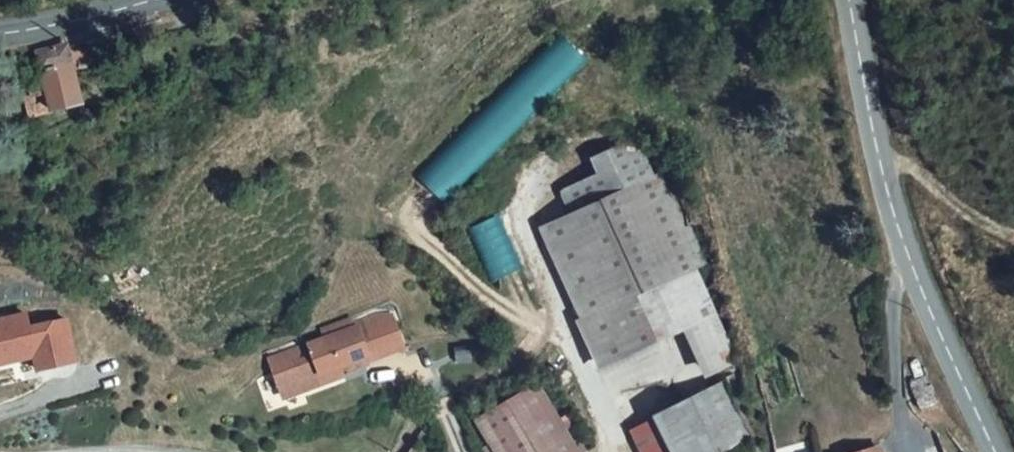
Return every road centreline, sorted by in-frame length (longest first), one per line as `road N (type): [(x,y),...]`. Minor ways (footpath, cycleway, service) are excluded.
road 1 (secondary): [(996,451),(914,267),(851,0)]
road 2 (secondary): [(161,0),(0,36)]
road 3 (track): [(885,163),(921,170),(982,224),(1013,240)]

